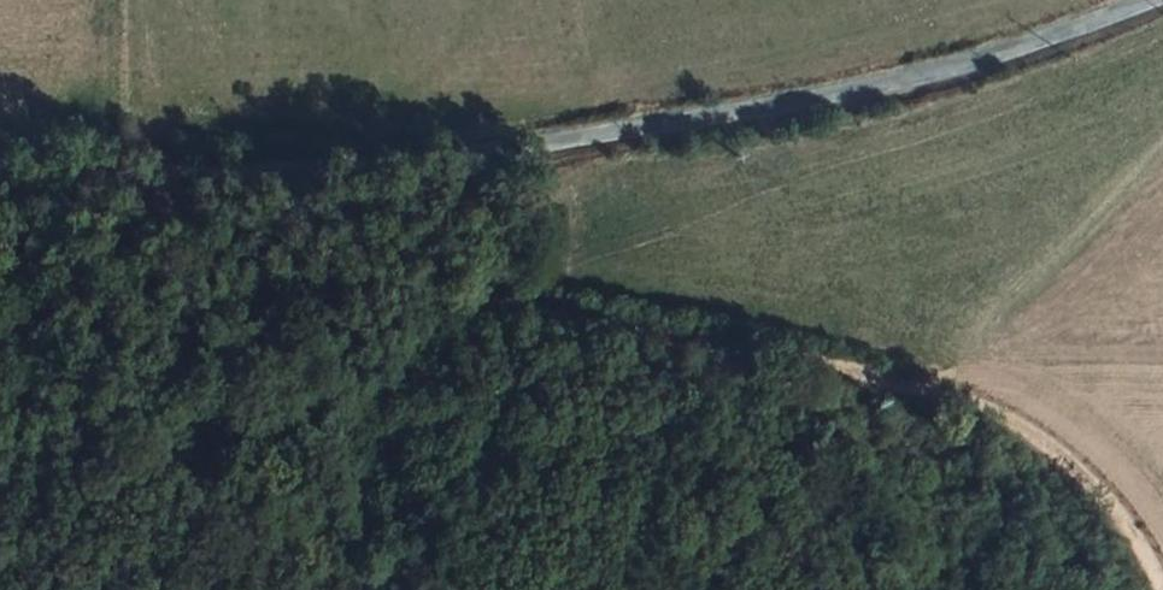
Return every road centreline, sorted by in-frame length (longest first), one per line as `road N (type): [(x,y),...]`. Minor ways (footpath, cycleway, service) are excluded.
road 1 (track): [(1162,588),(1145,524),(1001,418),(558,305),(128,254),(0,152)]
road 2 (unclassified): [(0,141),(307,175),(817,98),(969,65),(1160,0)]

